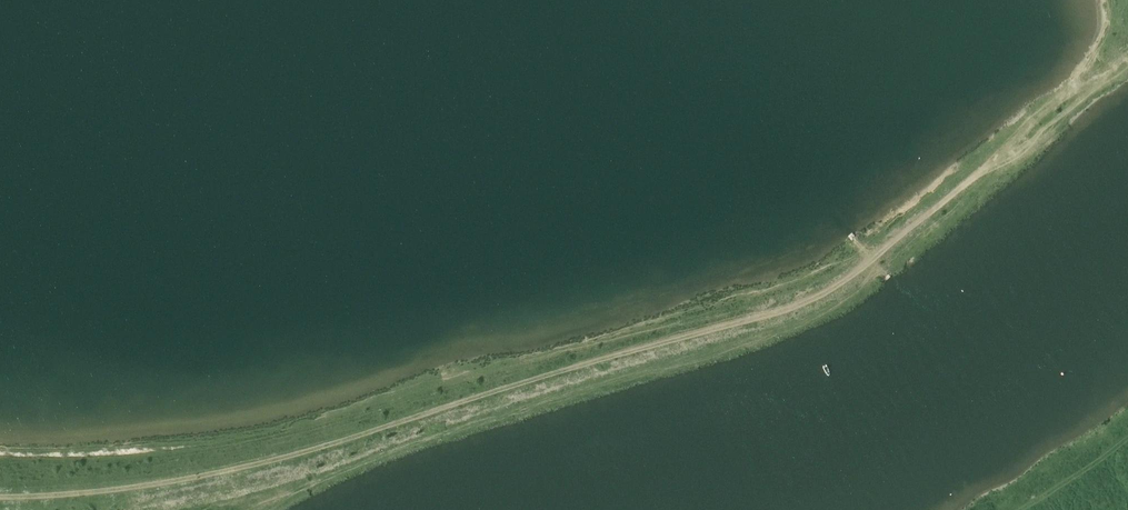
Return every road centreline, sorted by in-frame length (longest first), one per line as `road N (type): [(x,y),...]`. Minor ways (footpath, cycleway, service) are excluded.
road 1 (track): [(0,493),(161,479),(348,438),(783,311),(835,289),(991,162)]

